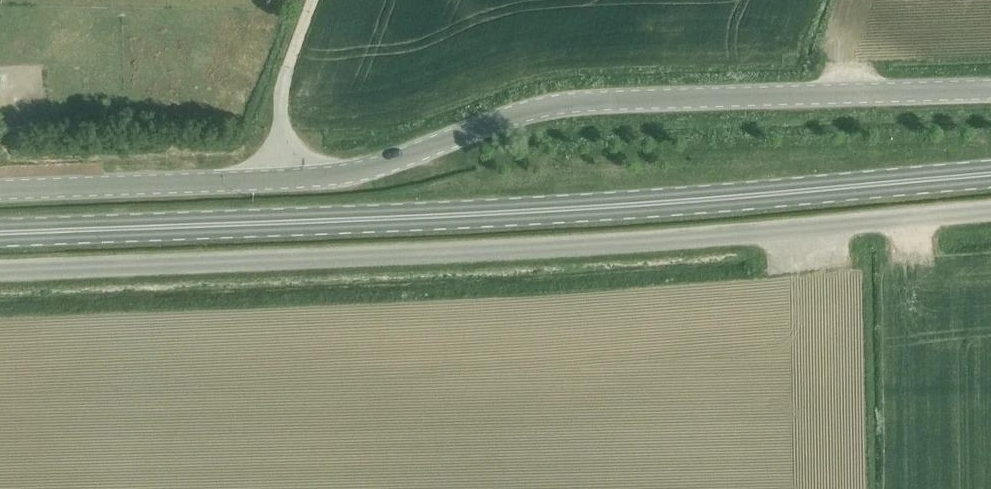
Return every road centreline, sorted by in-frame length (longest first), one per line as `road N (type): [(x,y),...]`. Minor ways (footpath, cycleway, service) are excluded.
road 1 (tertiary): [(0,192),(284,180),(375,165),(572,107),(990,92)]
road 2 (primary): [(0,234),(990,176)]
road 3 (unclassified): [(0,272),(990,215)]

